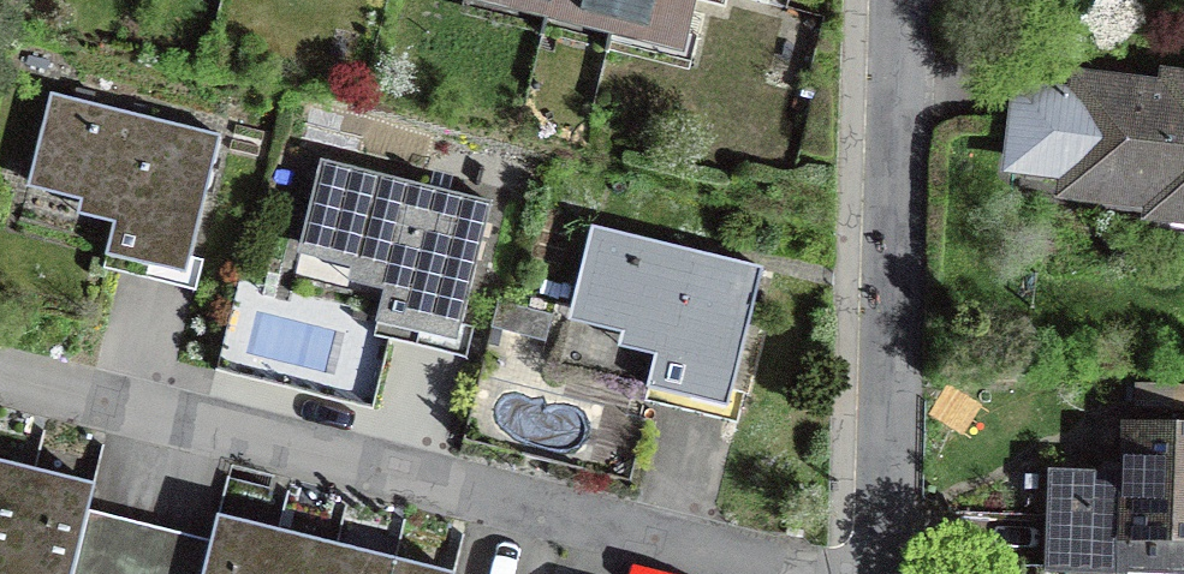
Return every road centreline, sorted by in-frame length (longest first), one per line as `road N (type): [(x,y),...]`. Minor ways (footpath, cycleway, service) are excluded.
road 1 (residential): [(802,573),(0,373)]
road 2 (residential): [(883,573),(898,0)]

